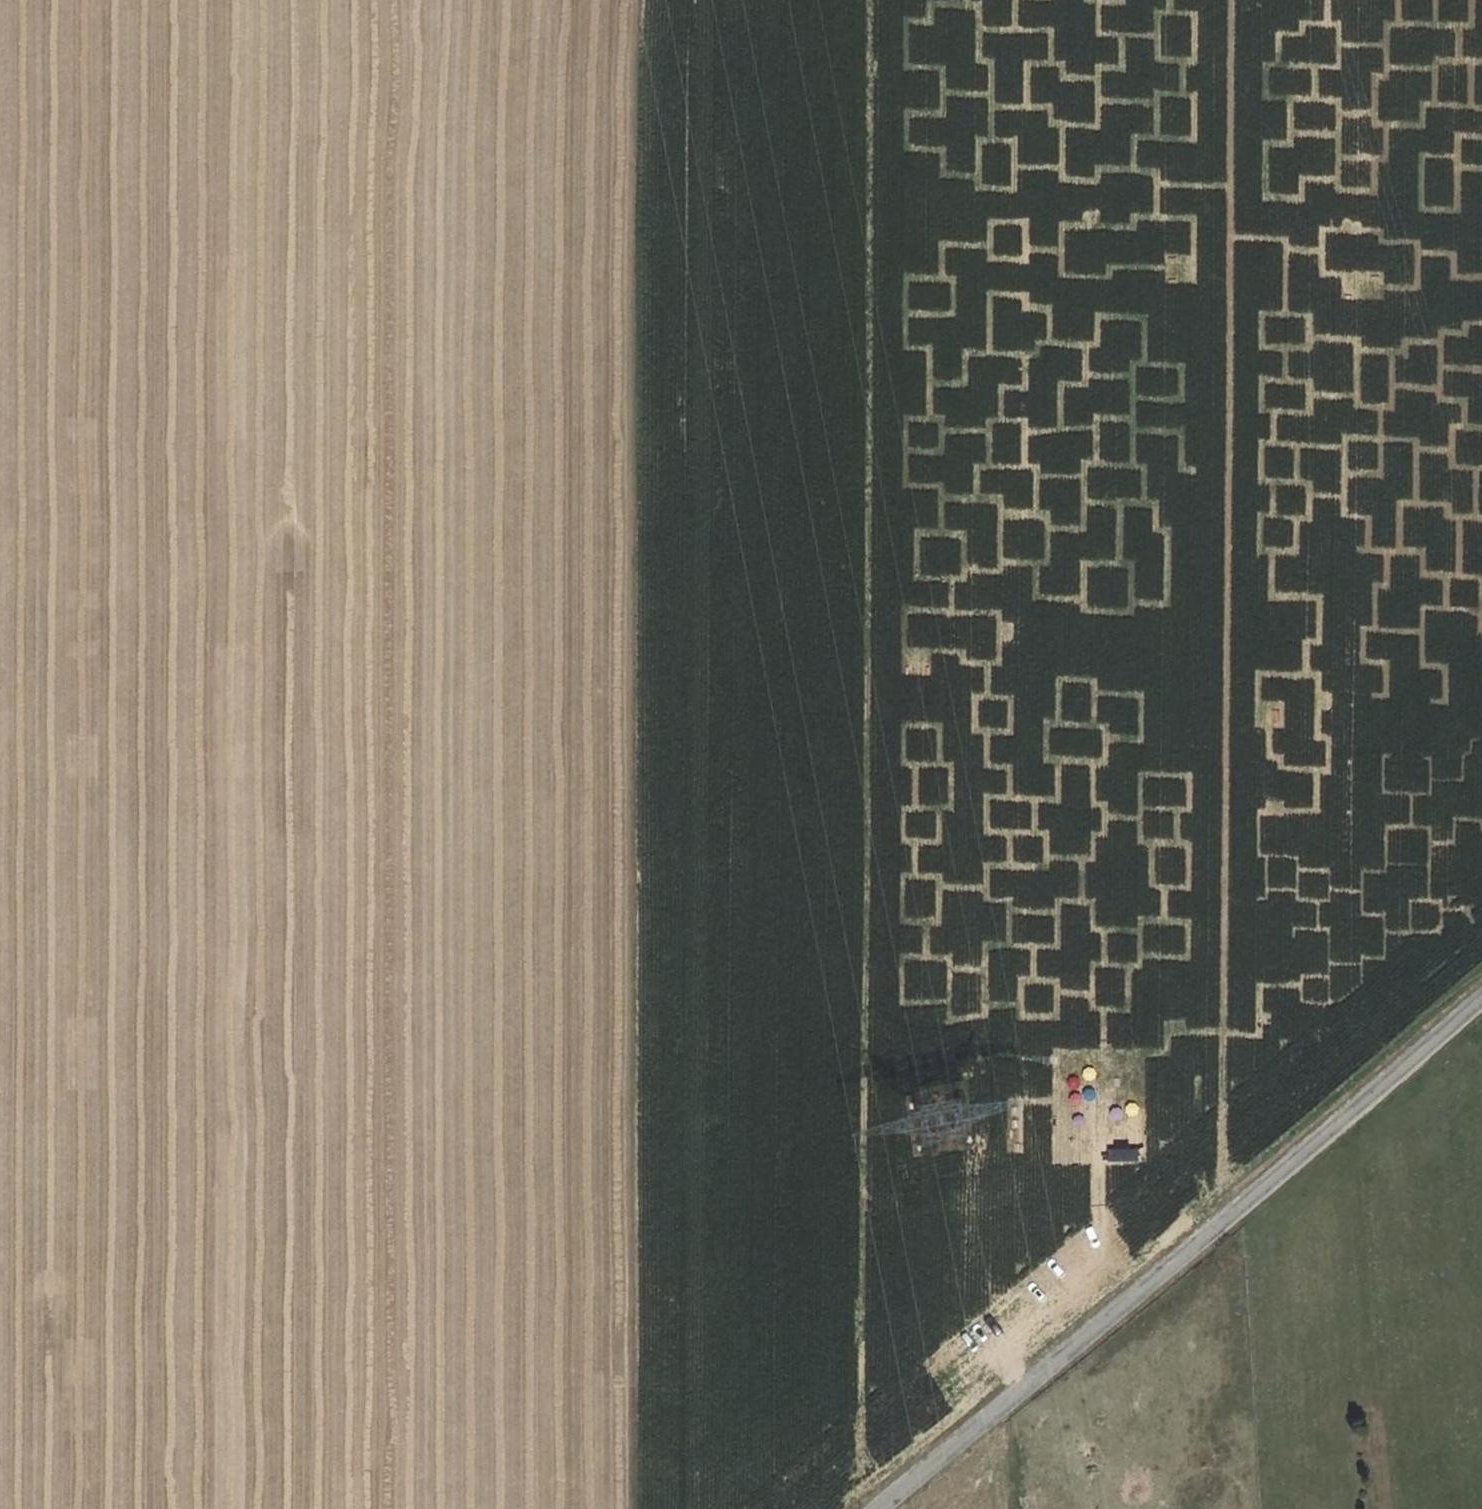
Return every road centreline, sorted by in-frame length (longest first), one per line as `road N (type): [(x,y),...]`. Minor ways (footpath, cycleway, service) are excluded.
road 1 (unclassified): [(1481,993),(884,1508)]

